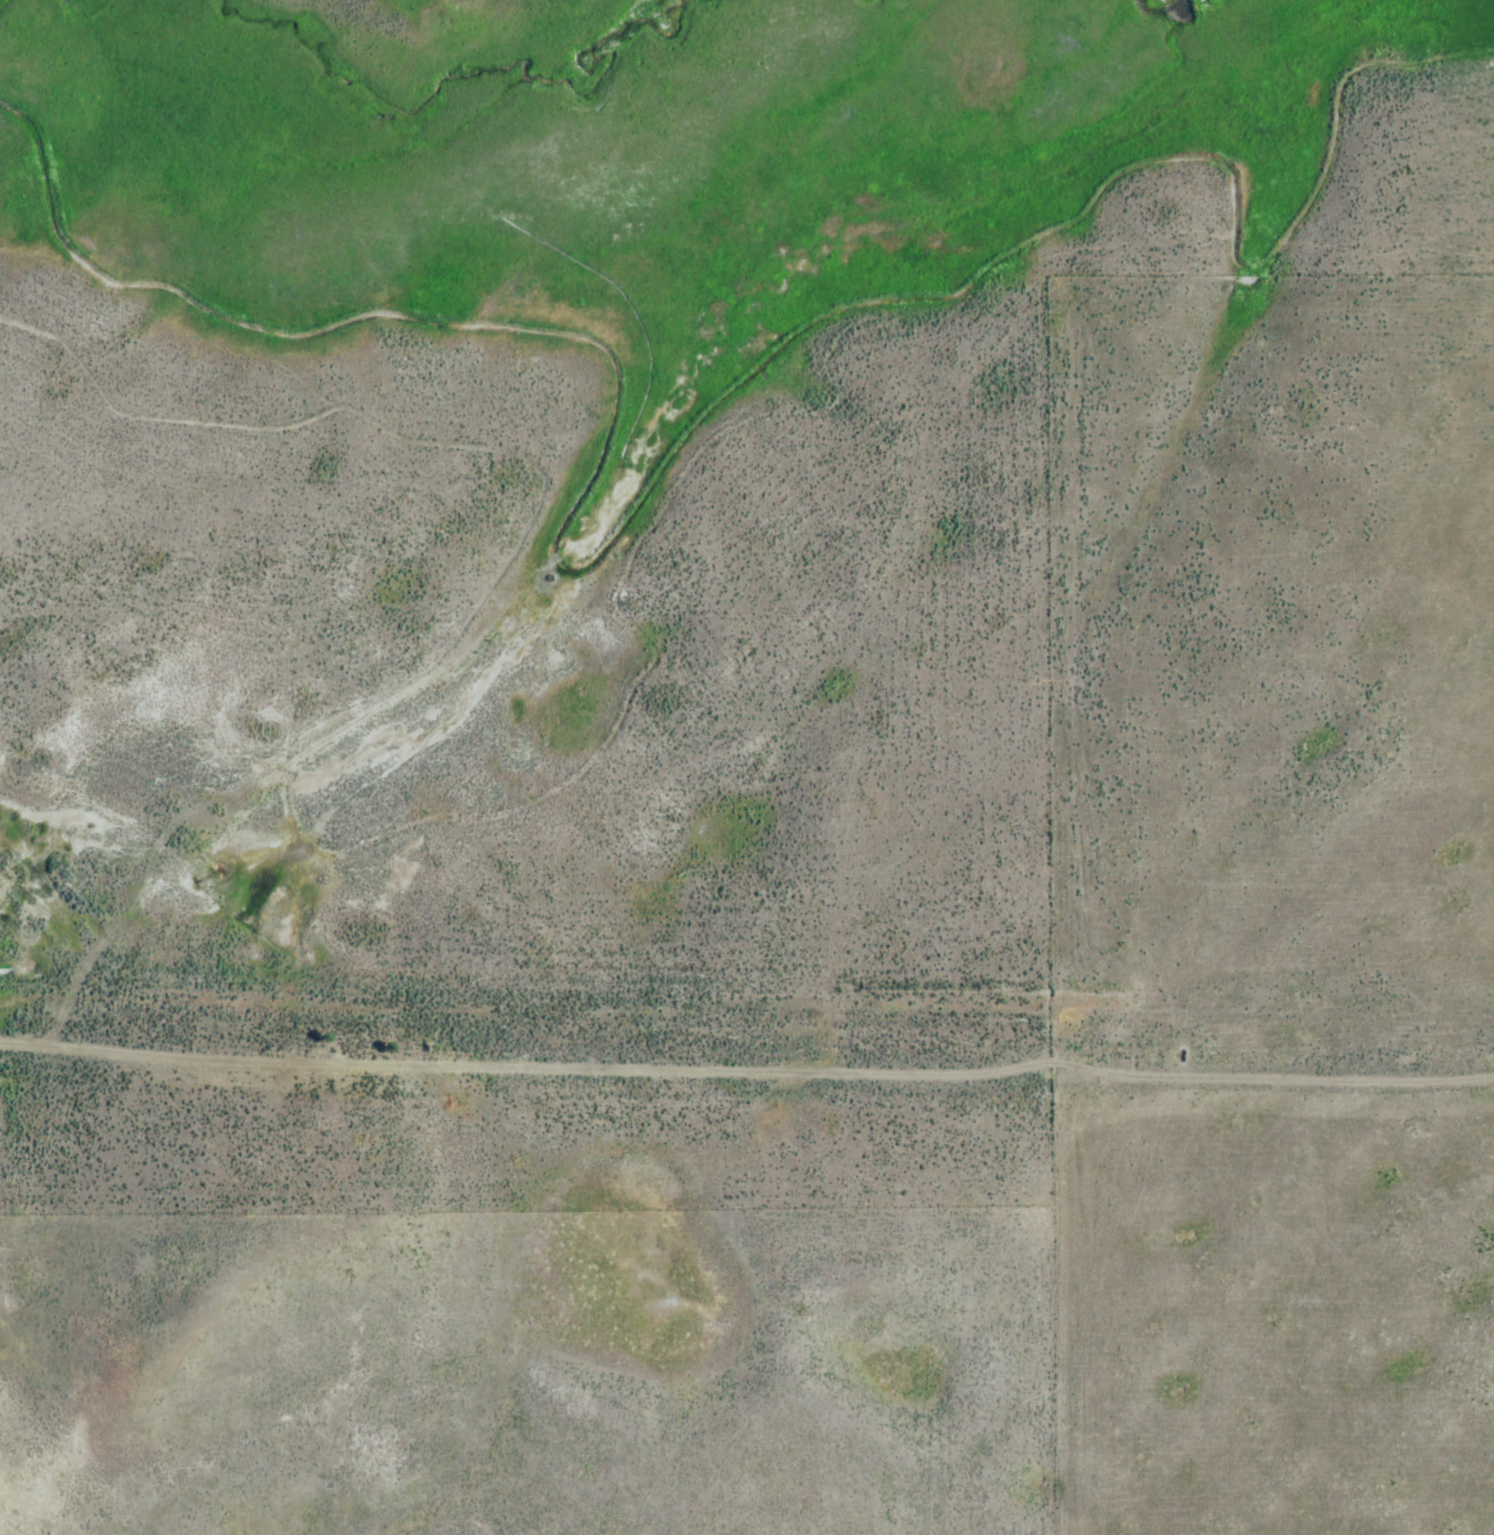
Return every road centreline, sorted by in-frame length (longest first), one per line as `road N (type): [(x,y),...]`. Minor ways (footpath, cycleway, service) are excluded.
road 1 (track): [(1493,1124),(842,1147),(0,1086)]

